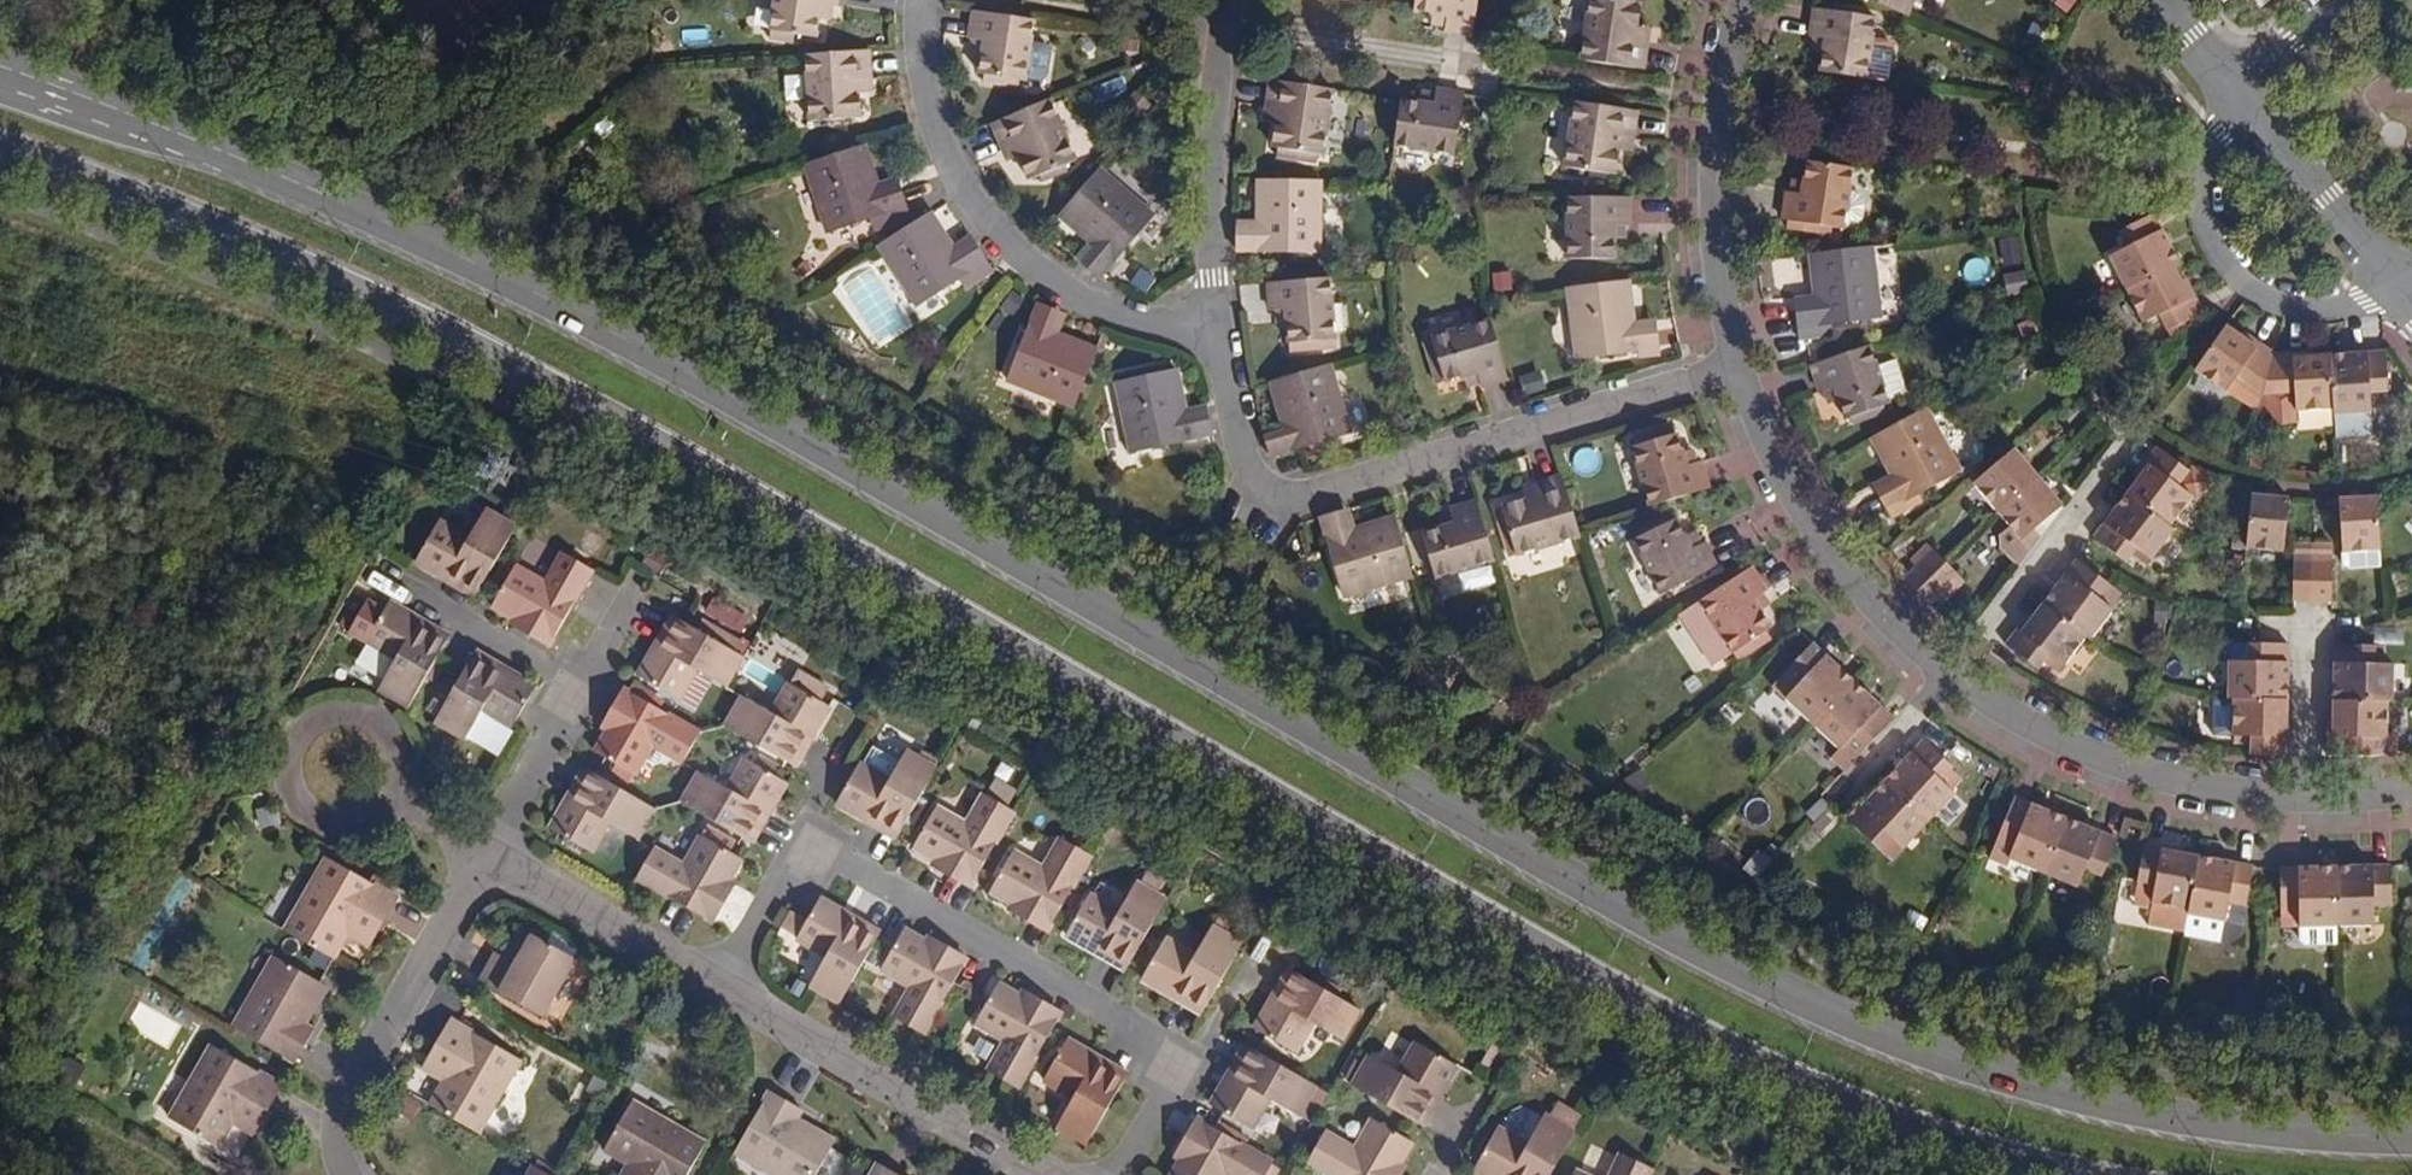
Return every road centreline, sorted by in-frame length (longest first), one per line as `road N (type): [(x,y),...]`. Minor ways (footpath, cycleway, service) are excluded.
road 1 (secondary): [(2411,1138),(2303,1135),(2143,1114),(1985,1075),(1838,1020),(1704,957),(630,346),(360,213),(0,71)]
road 2 (secondary): [(0,153),(443,337),(1613,997),(1783,1083),(1910,1133),(2068,1174)]
road 3 (residential): [(1724,365),(1316,493),(1278,496),(1255,484),(1238,459),(1210,338)]
road 4 (residential): [(798,834),(1179,1056),(1113,1174)]
road 5 (residential): [(1210,338),(1121,317),(1047,282),(987,228),(939,156),(917,69),(915,0)]
road 6 (residential): [(1947,684),(1848,587),(1778,481),(1724,365)]
road 7 (residential): [(2306,798),(2206,789),(2065,746),(1947,684)]
road 8 (residential): [(715,988),(1044,1174)]
road 9 (residential): [(2239,105),(2212,129),(2197,204),(2229,277),(2272,304),(2310,312),(2398,287)]
road 10 (residential): [(1724,365),(1708,229),(1711,102),(1737,0)]
road 11 (residential): [(353,1174),(338,1149),(353,1087),(477,850)]
road 12 (residential): [(1210,338),(1203,141),(1221,0)]
road 13 (residential): [(1947,684),(2125,448)]
road 14 (residential): [(477,850),(715,988)]
road 15 (residential): [(394,797),(403,763),(390,731),(342,711),(310,725),(291,756),(291,776),(309,809)]
road 16 (residential): [(2239,105),(2398,287)]
road 17 (residential): [(397,578),(577,676)]
road 18 (residential): [(577,676),(477,850)]
road 19 (residential): [(715,988),(798,834)]
road 20 (residential): [(2306,798),(2308,632)]
road 21 (residential): [(2355,0),(2239,105)]
road 22 (residential): [(1842,798),(1947,684)]
road 23 (residential): [(2150,0),(2239,105)]

